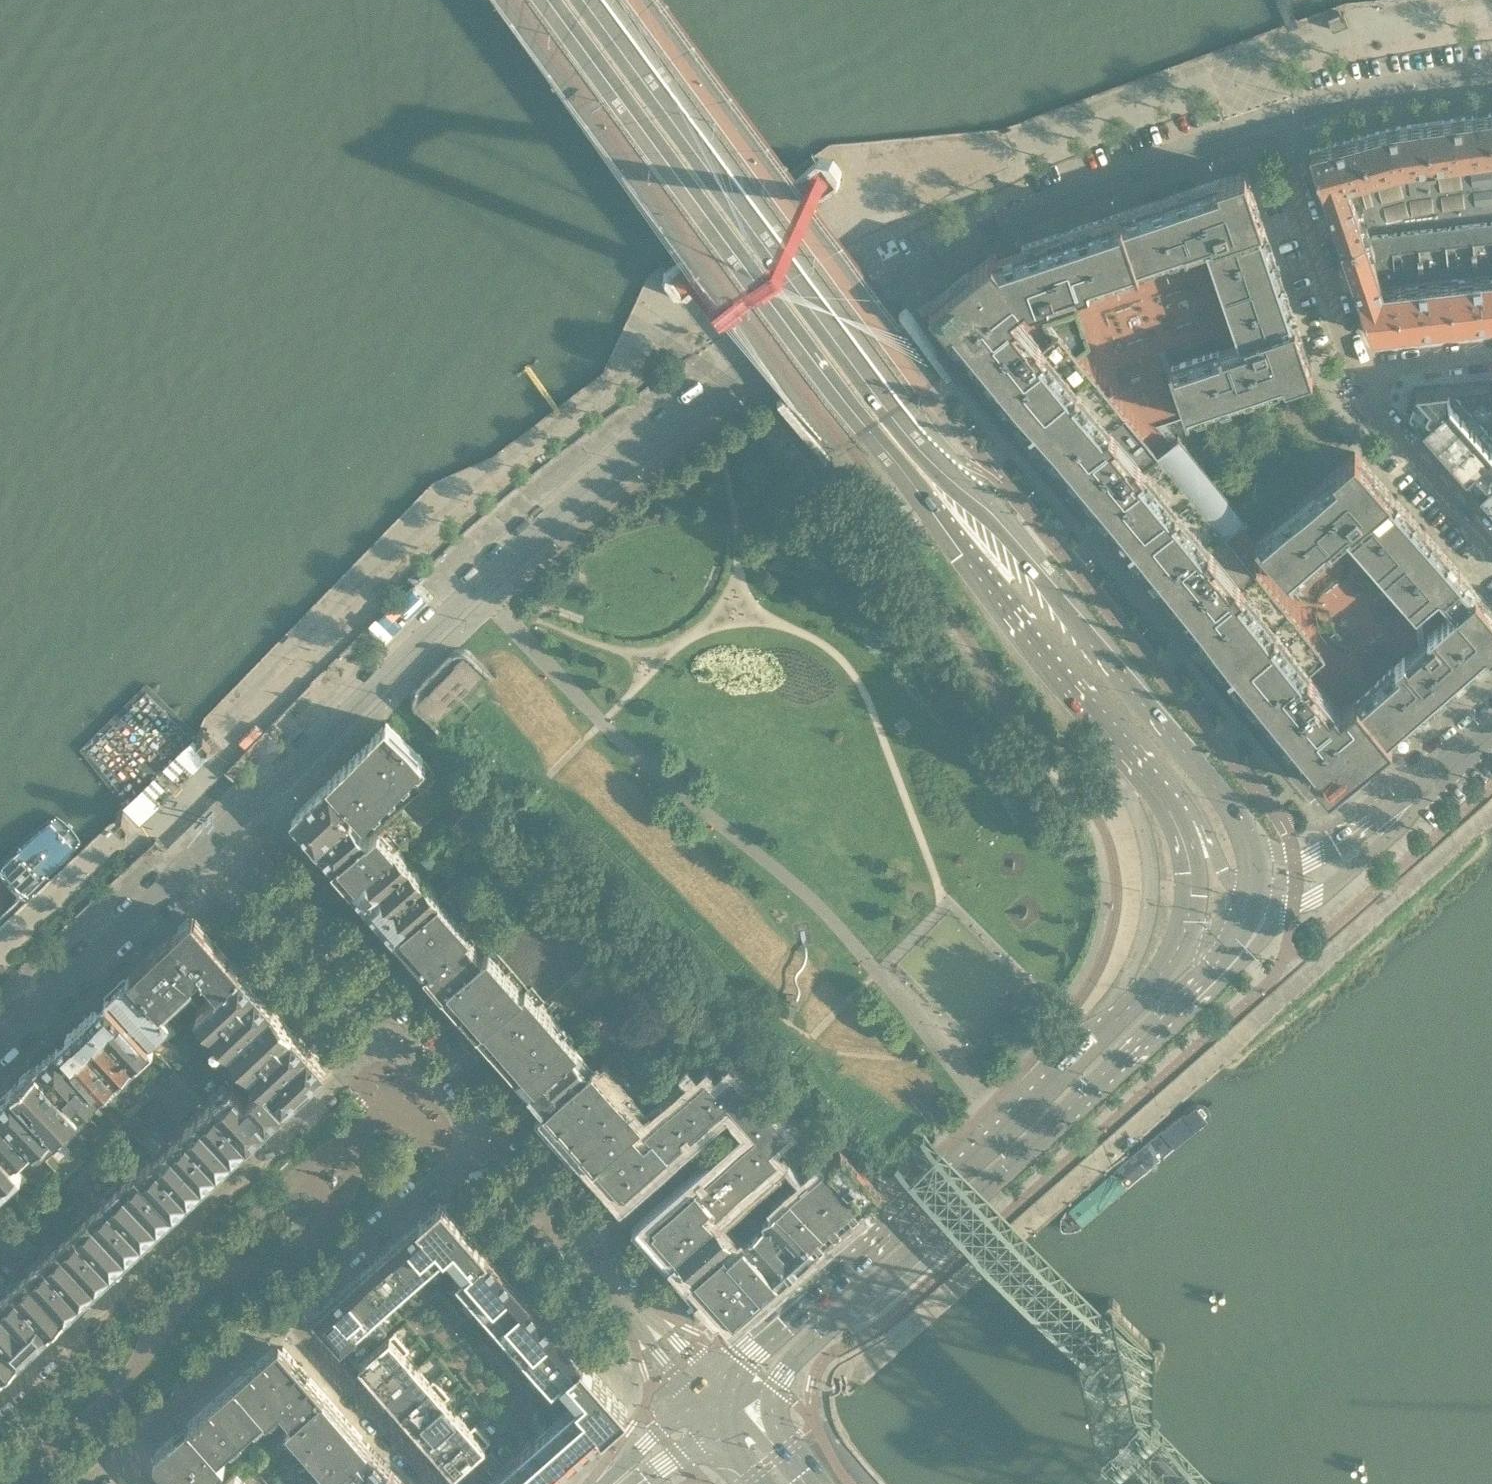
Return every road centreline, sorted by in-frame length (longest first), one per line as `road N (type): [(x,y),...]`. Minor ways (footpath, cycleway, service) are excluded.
road 1 (residential): [(219,835),(529,538),(761,360),(1019,216),(1270,120)]
road 2 (secondary): [(744,1403),(1199,987),(1238,941),(1253,899)]
road 3 (secondary): [(974,536),(579,0)]
road 4 (residential): [(390,1032),(0,1397)]
road 5 (secondary): [(1101,1026),(719,1376)]
road 6 (secondary): [(1253,849),(1221,793),(1046,592),(974,536)]
road 7 (secondary): [(1113,736),(1144,836),(1150,891),(1133,967),(1101,1026)]
road 8 (residential): [(0,1043),(219,835)]
road 9 (residential): [(285,1312),(483,1139)]
road 10 (residential): [(1355,367),(1270,120)]
road 11 (residential): [(390,1032),(219,835)]
road 12 (secondary): [(974,536),(1010,603),(1113,736)]
road 13 (residential): [(436,1483),(285,1312)]
road 14 (residential): [(1270,120),(1396,85),(1491,70)]
road 15 (residential): [(1491,541),(1382,414),(1355,367)]
road 16 (residential): [(121,1455),(285,1312)]
road 17 (residential): [(621,1295),(483,1139)]
road 18 (residential): [(1253,899),(1295,904),(1316,897),(1381,842),(1406,809)]
road 19 (residential): [(483,1139),(390,1032)]
road 20 (residential): [(1491,351),(1355,367)]
road 21 (residential): [(719,1376),(621,1295)]
road 22 (residential): [(621,1295),(690,1401)]
road 23 (secondary): [(1183,829),(1192,895),(1178,953)]
road 24 (residential): [(1406,809),(1296,864)]

